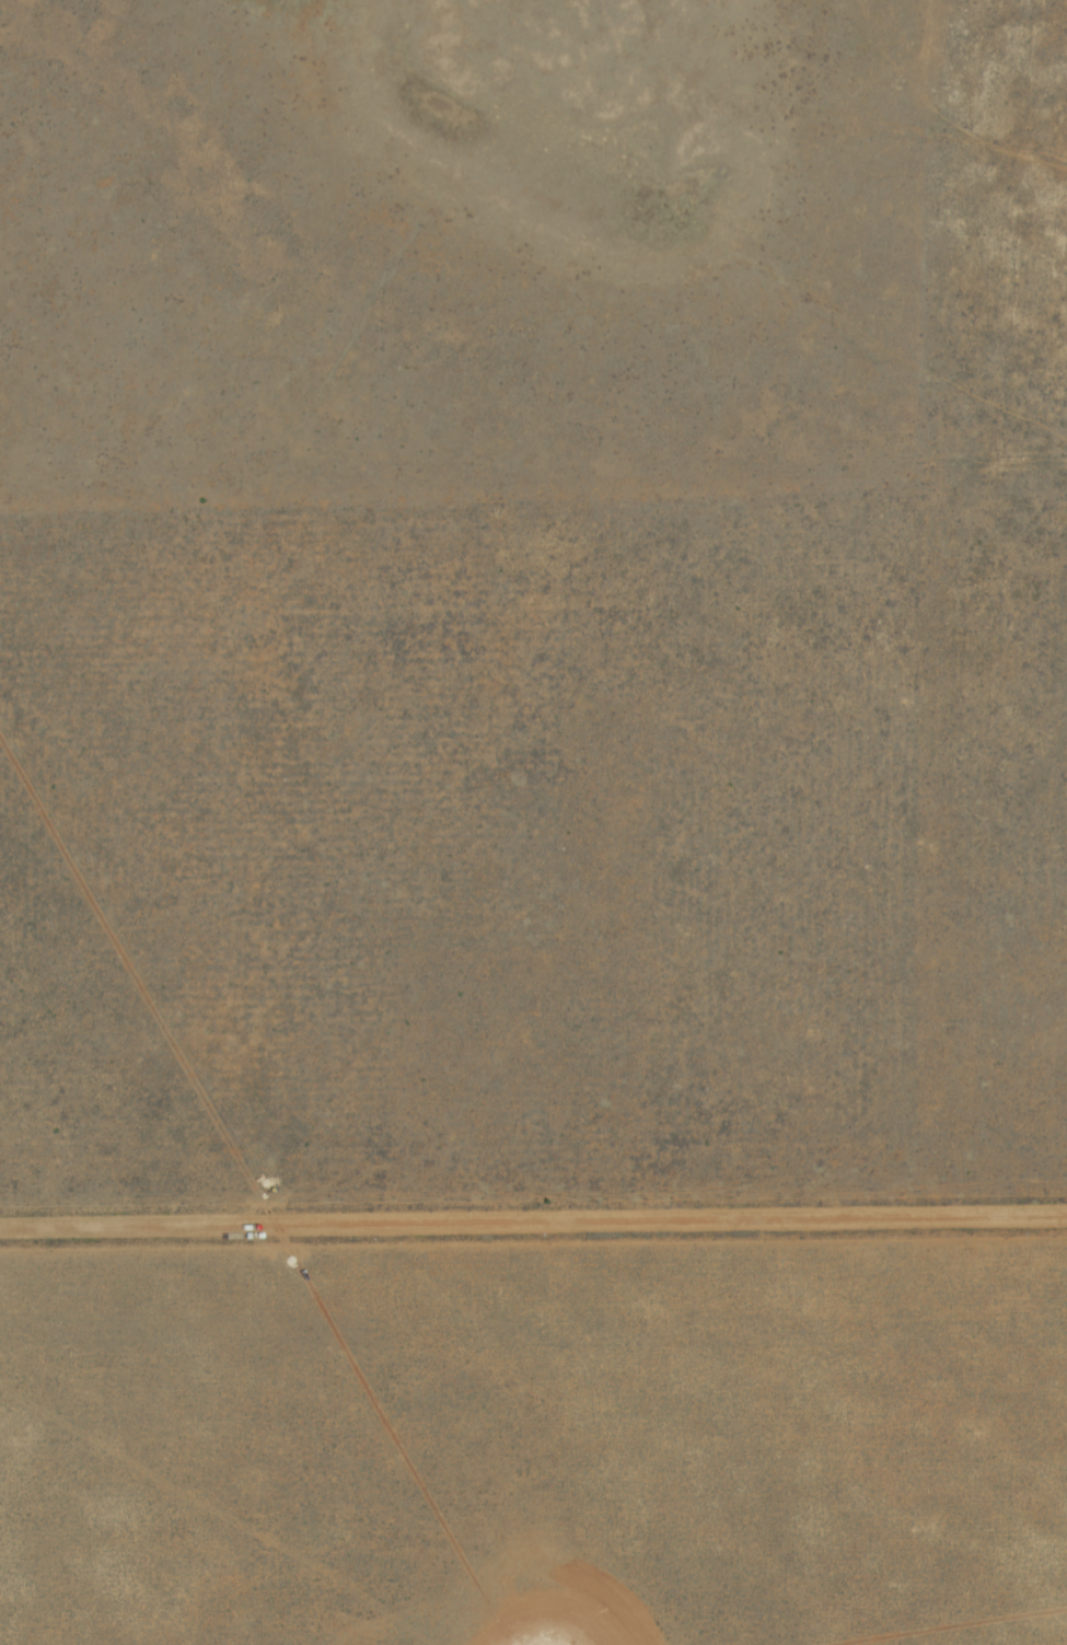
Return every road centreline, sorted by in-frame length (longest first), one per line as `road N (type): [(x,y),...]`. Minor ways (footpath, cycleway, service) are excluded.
road 1 (residential): [(0,1234),(1066,1219)]

